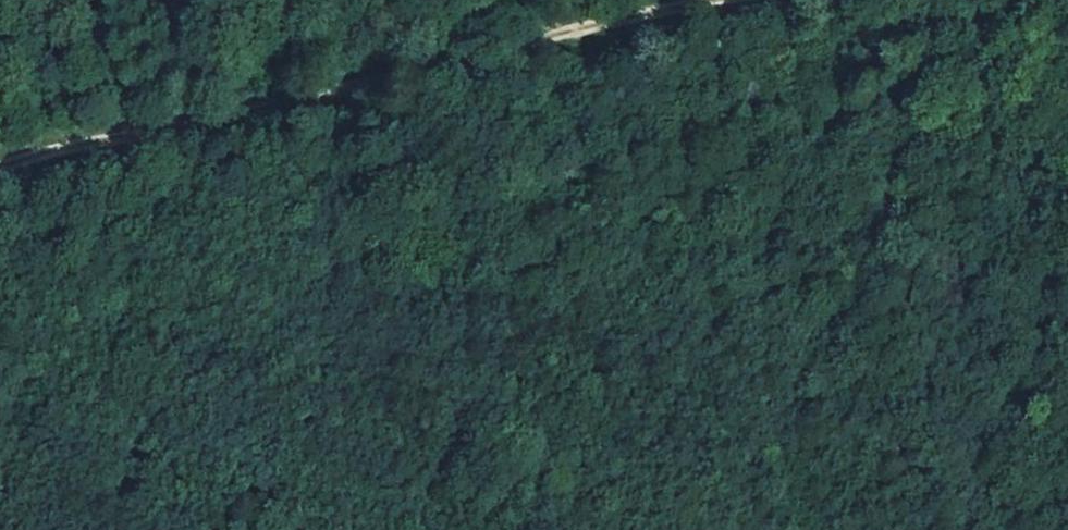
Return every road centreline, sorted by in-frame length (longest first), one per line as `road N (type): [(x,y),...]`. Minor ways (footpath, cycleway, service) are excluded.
road 1 (track): [(796,0),(663,25),(0,194)]

